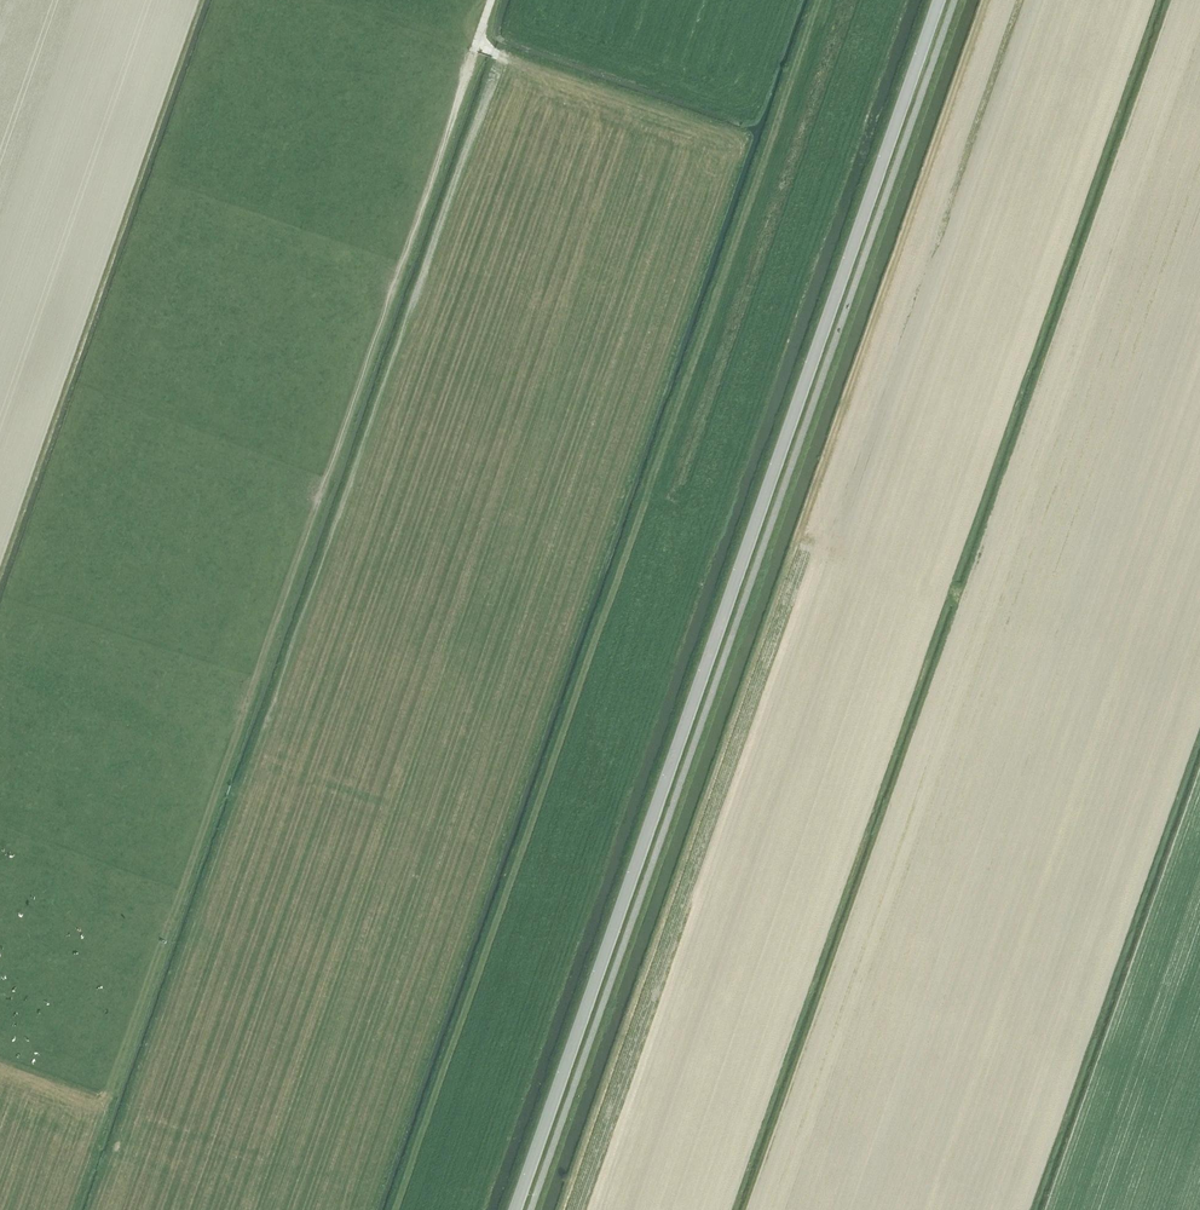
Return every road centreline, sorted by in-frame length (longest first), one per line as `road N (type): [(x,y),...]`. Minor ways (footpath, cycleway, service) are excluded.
road 1 (tertiary): [(515,1209),(939,0)]

